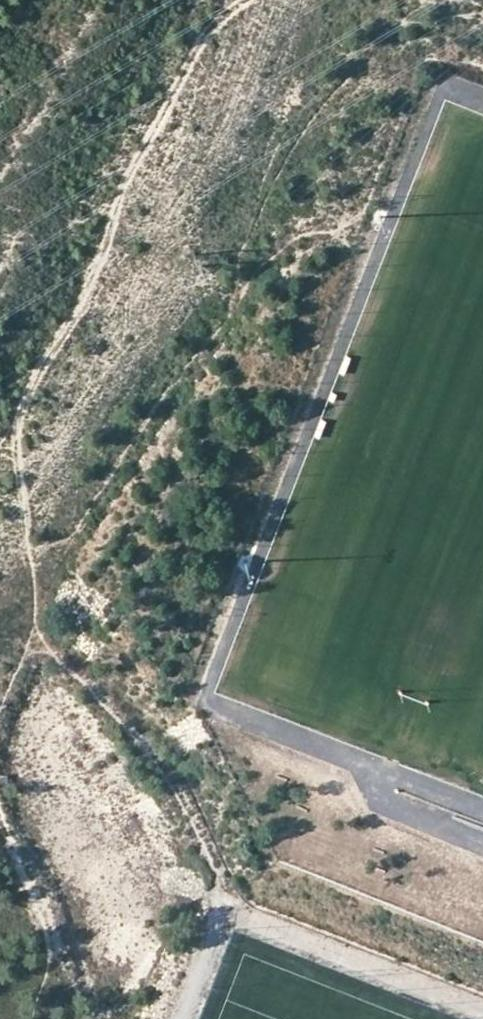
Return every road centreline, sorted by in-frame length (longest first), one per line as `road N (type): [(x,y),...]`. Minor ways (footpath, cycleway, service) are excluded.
road 1 (track): [(179,1018),(219,914),(209,861),(159,757),(41,640),(39,600),(70,541),(249,291),(274,259),(346,212),(369,180),(419,59),(443,51),(482,65)]
road 2 (track): [(245,0),(212,24),(129,172),(81,308),(43,358),(0,445)]
road 3 (track): [(244,919),(482,1015)]

